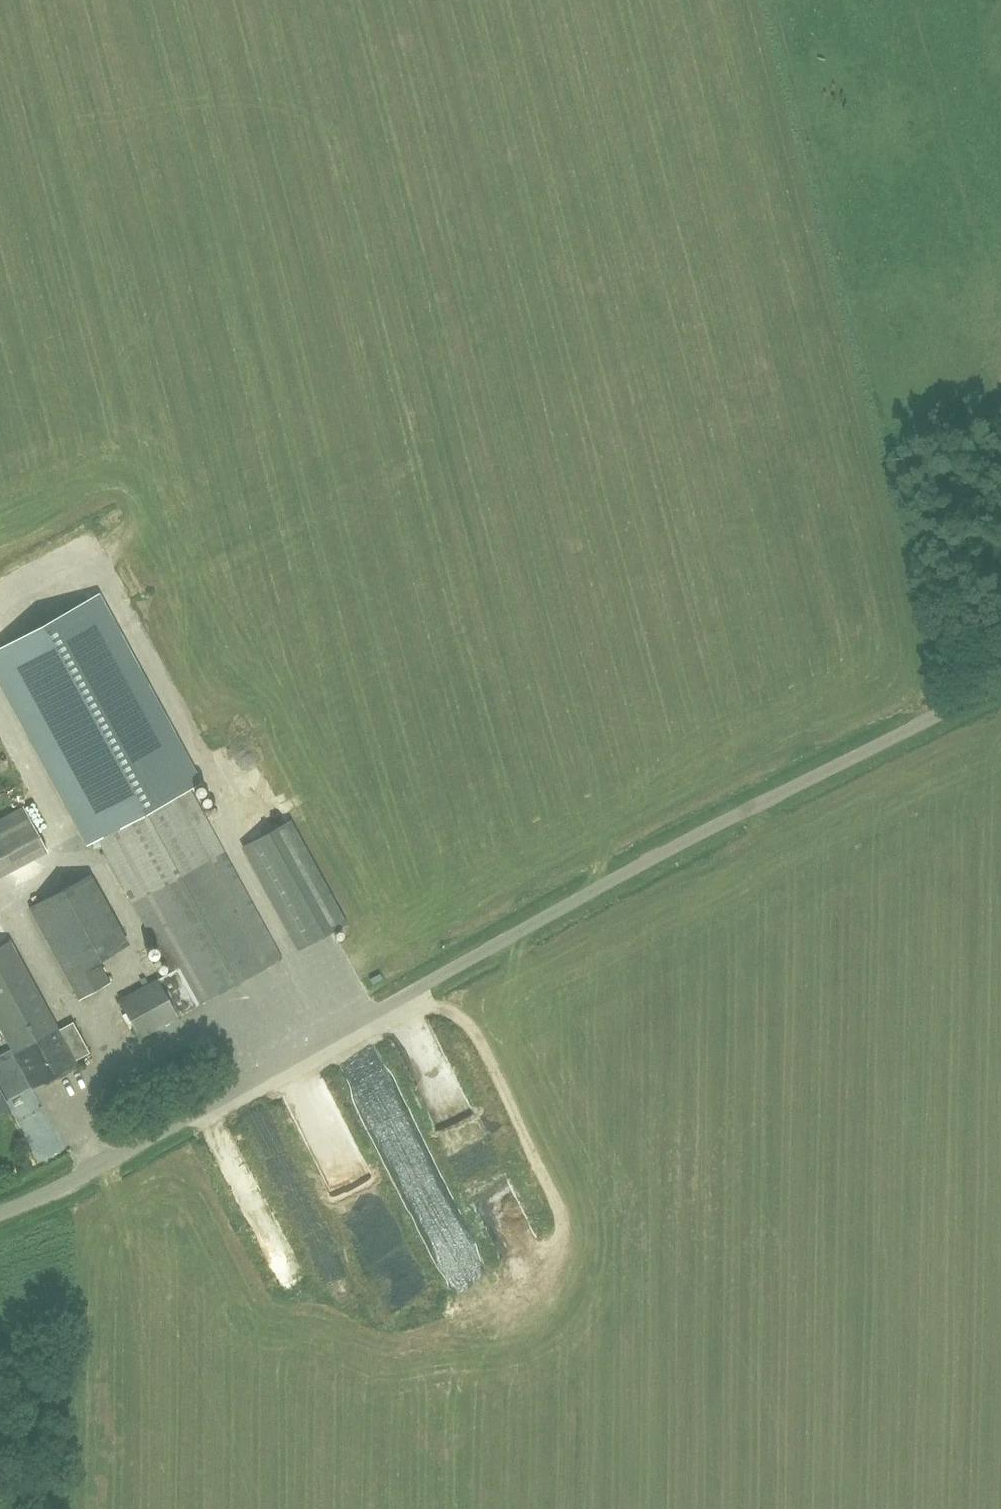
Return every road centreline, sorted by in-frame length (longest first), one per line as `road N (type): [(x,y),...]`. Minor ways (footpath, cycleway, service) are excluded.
road 1 (unclassified): [(0,1218),(638,868),(1000,687)]

